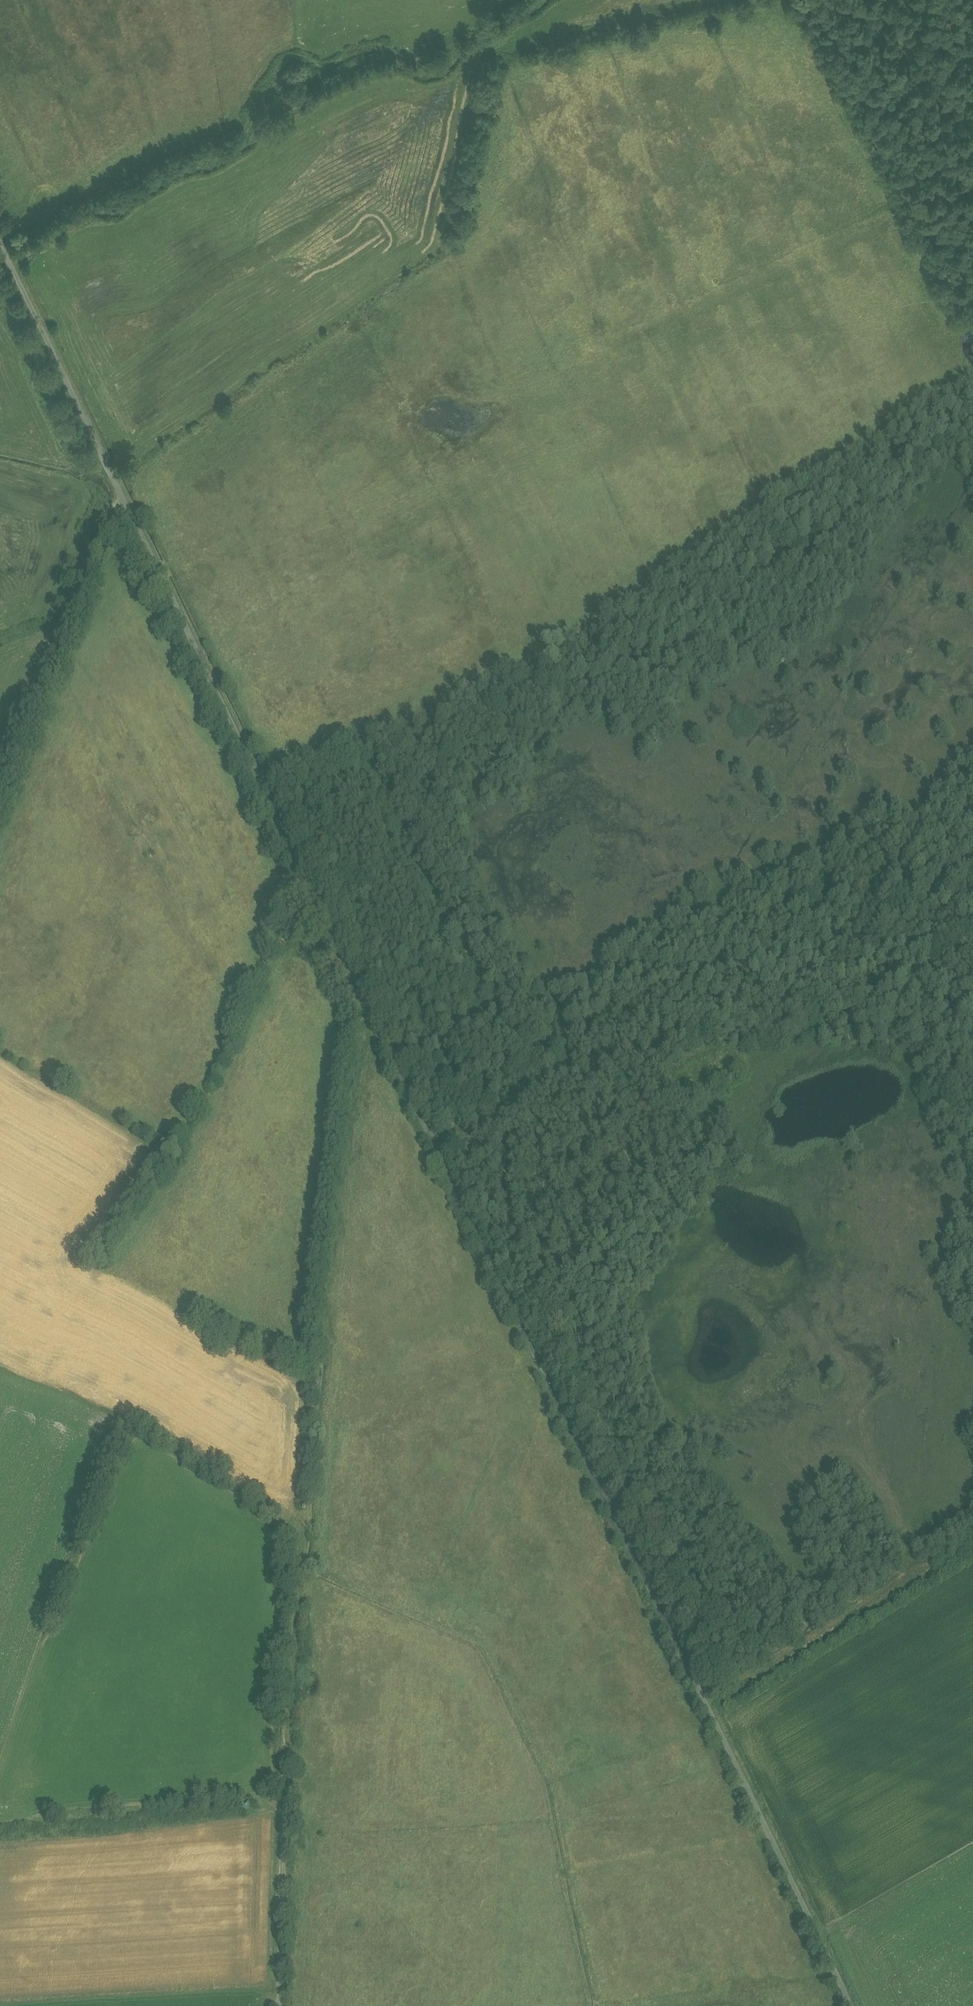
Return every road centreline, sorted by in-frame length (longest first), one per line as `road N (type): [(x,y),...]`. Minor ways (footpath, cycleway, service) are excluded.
road 1 (track): [(850,2005),(0,241)]
road 2 (track): [(362,991),(304,1572),(281,2005)]
road 3 (track): [(704,1702),(972,1534)]
road 4 (track): [(125,497),(110,512),(0,777)]

